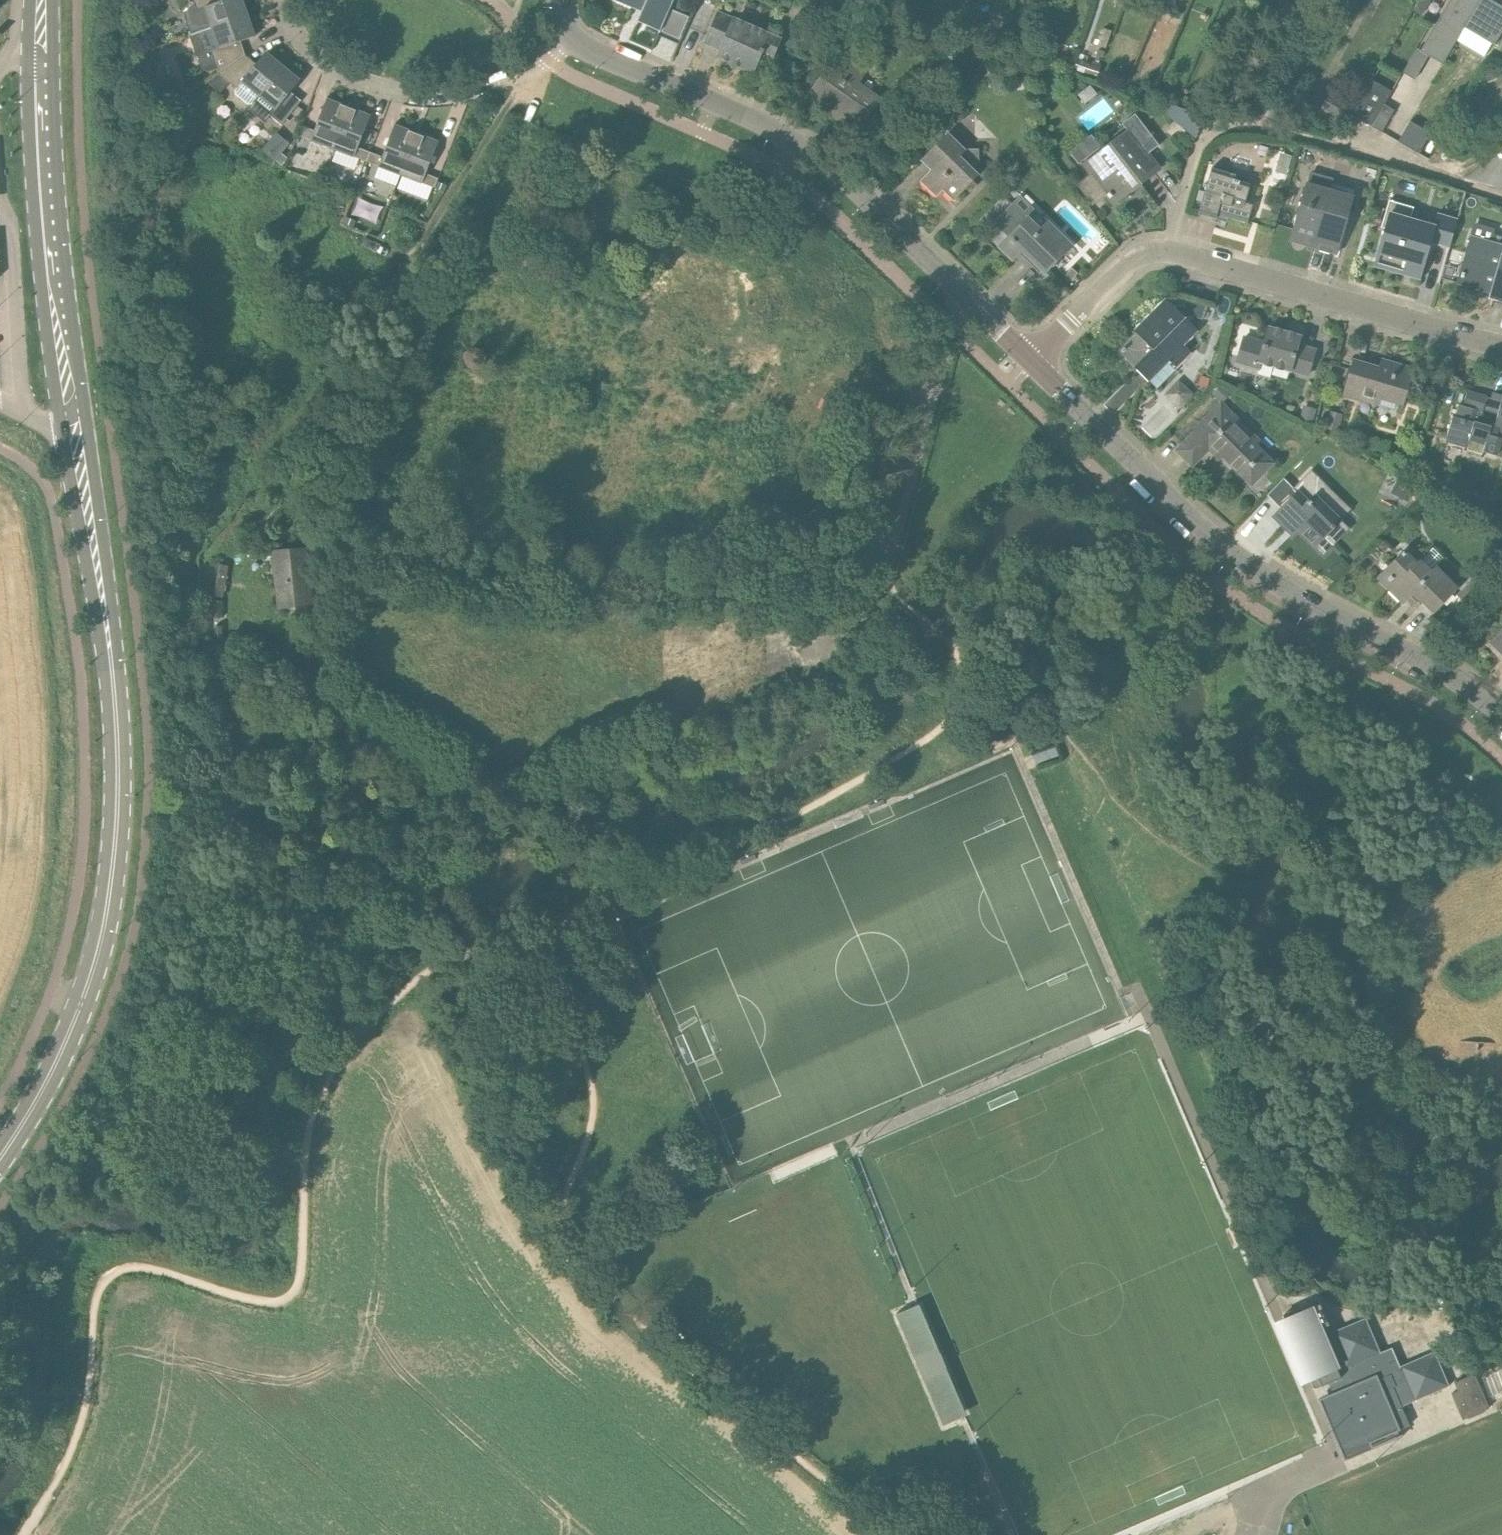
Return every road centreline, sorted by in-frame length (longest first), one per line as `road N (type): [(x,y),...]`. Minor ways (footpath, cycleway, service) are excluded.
road 1 (secondary): [(0,1158),(59,1057),(99,951),(118,804),(108,632),(49,220),(42,0)]
road 2 (tertiary): [(1501,715),(1240,555),(1037,364)]
road 3 (track): [(223,542),(321,426),(425,283),(506,143),(524,74)]
road 4 (residential): [(1501,348),(1160,249),(1128,261),(1037,364)]
road 5 (tertiary): [(970,294),(810,153),(575,33)]
road 6 (unclassified): [(806,682),(879,580),(951,329),(970,294)]
road 7 (residential): [(551,60),(456,93),(412,95),(340,76),(317,59),(284,0)]

